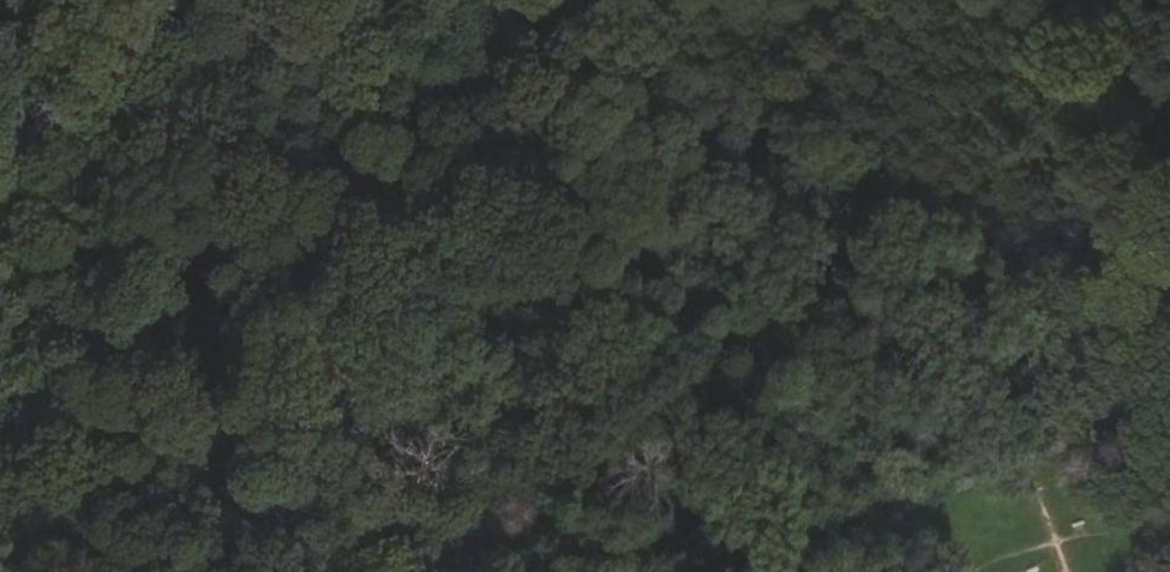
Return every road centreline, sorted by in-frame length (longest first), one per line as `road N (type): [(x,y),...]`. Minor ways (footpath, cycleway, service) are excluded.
road 1 (track): [(1169,393),(702,571)]

